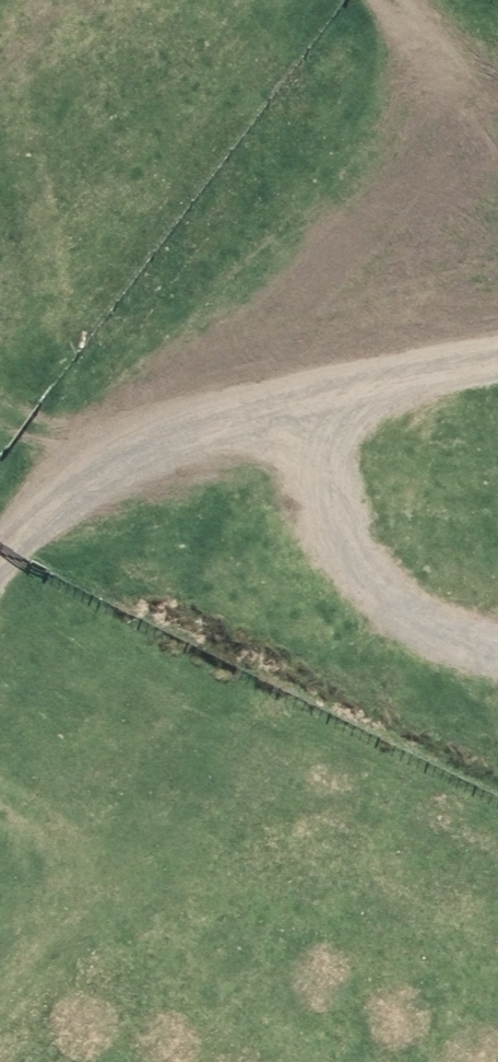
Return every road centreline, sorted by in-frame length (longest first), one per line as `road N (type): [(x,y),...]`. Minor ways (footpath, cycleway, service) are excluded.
road 1 (track): [(497,360),(218,404),(151,430),(94,470),(0,561)]
road 2 (track): [(497,625),(443,600),(364,525),(329,386)]
road 3 (track): [(388,0),(497,132)]

